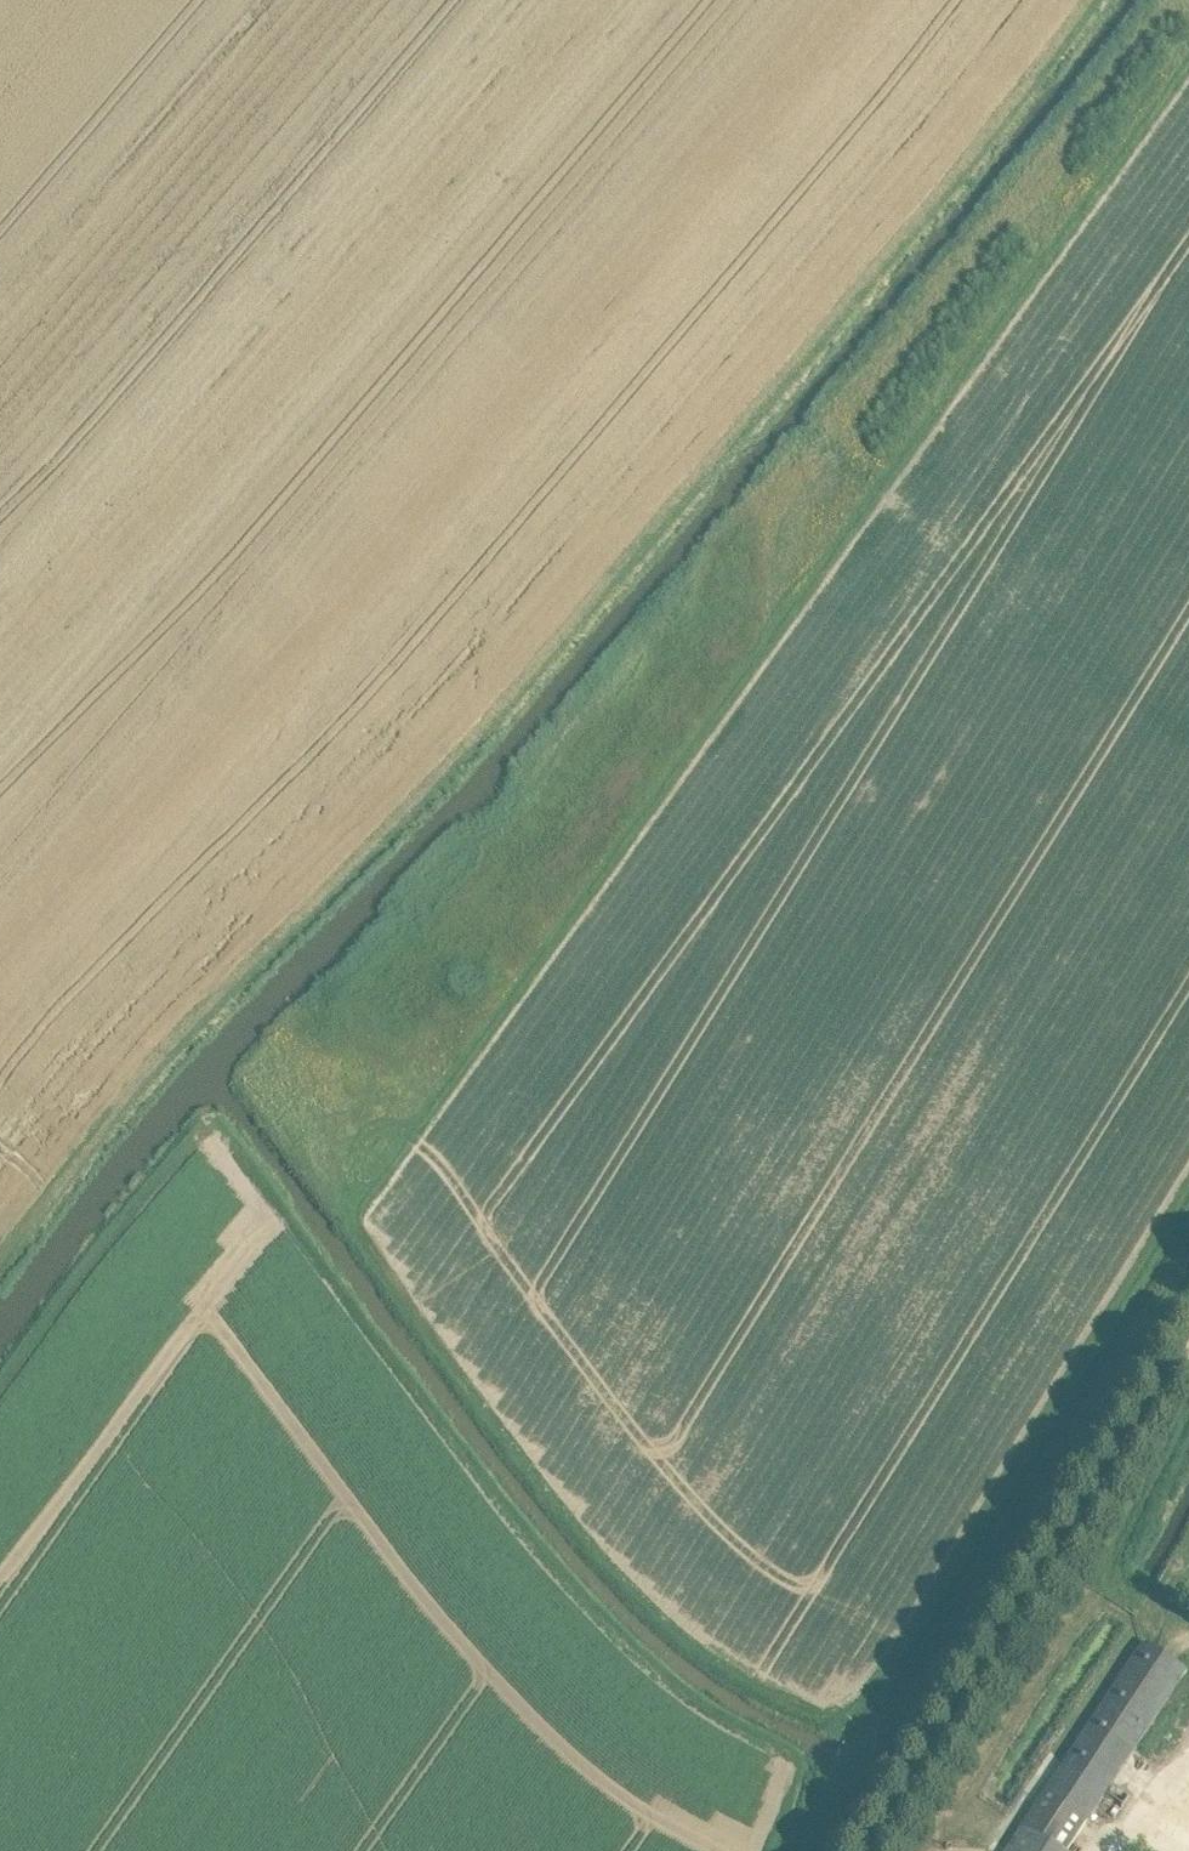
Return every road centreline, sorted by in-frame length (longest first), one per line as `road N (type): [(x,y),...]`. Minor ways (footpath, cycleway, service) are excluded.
road 1 (unclassified): [(884,1850),(1188,1365)]

